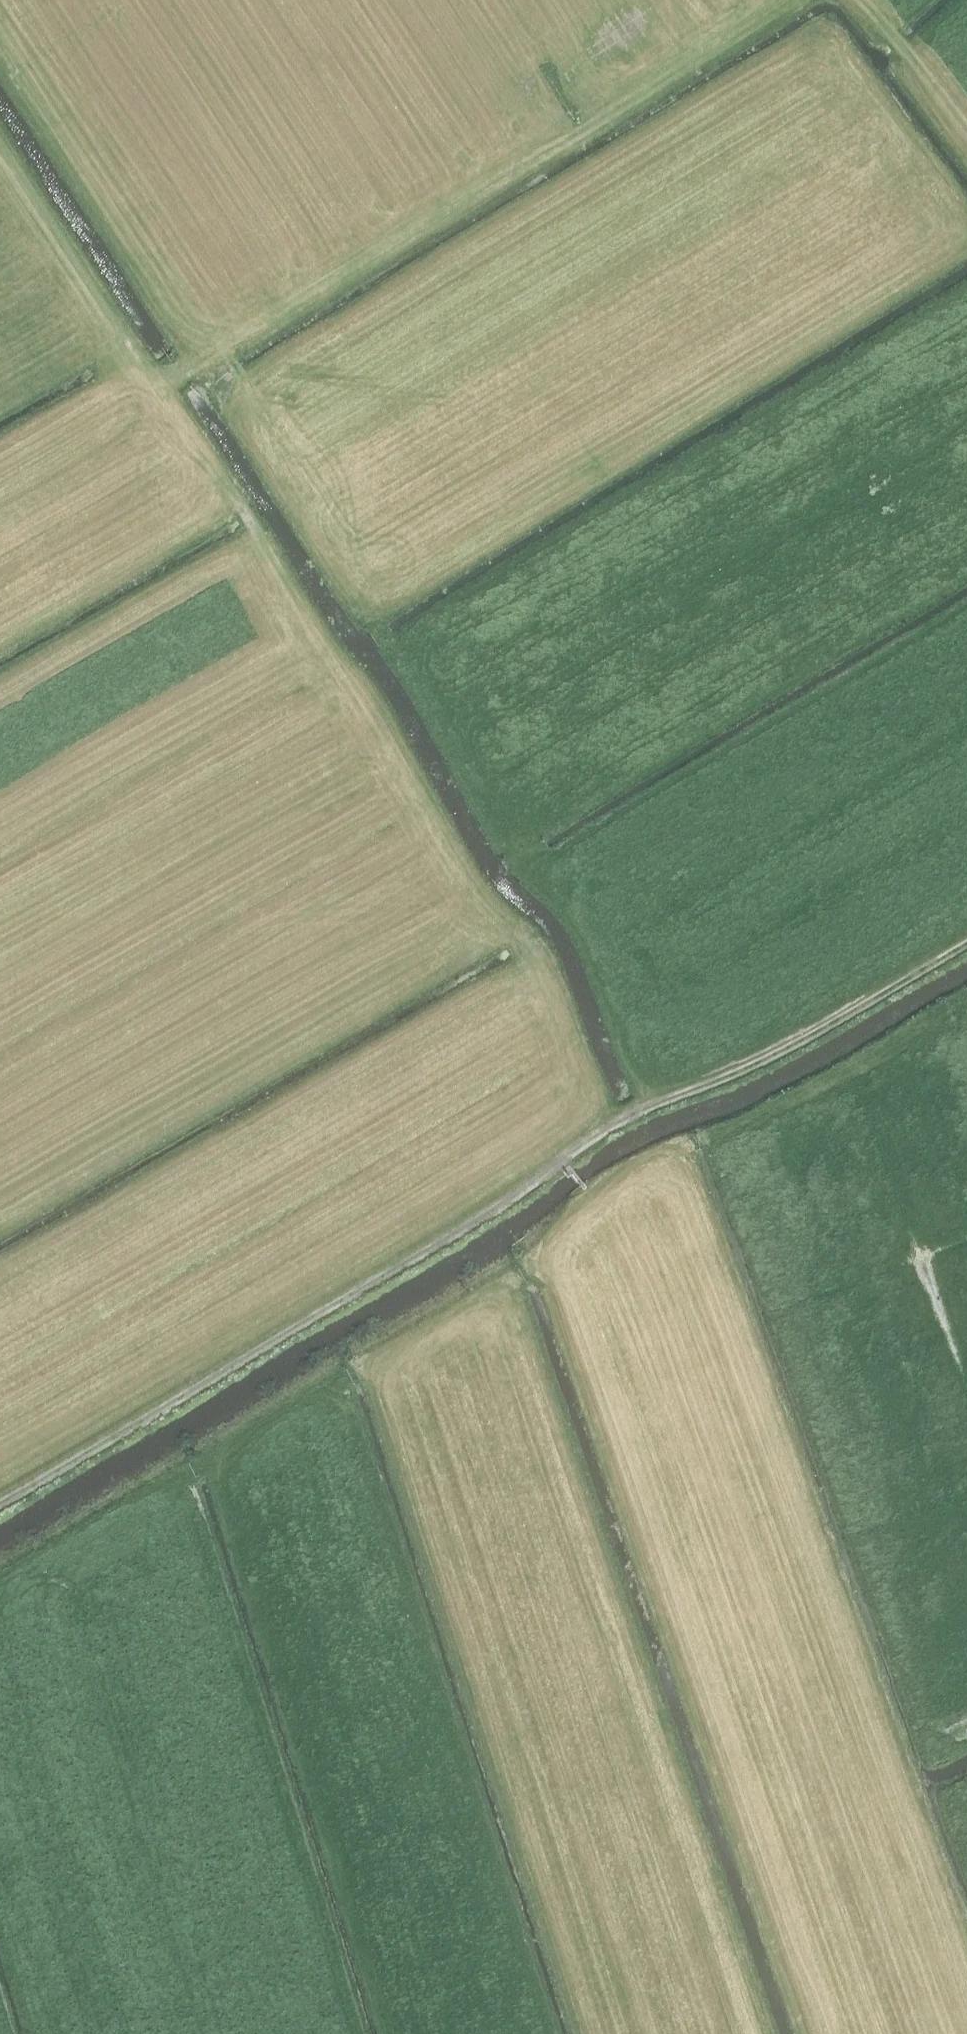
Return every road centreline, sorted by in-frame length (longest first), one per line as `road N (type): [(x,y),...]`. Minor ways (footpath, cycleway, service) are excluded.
road 1 (track): [(0,1506),(473,1222),(634,1112),(819,1032),(966,943)]

